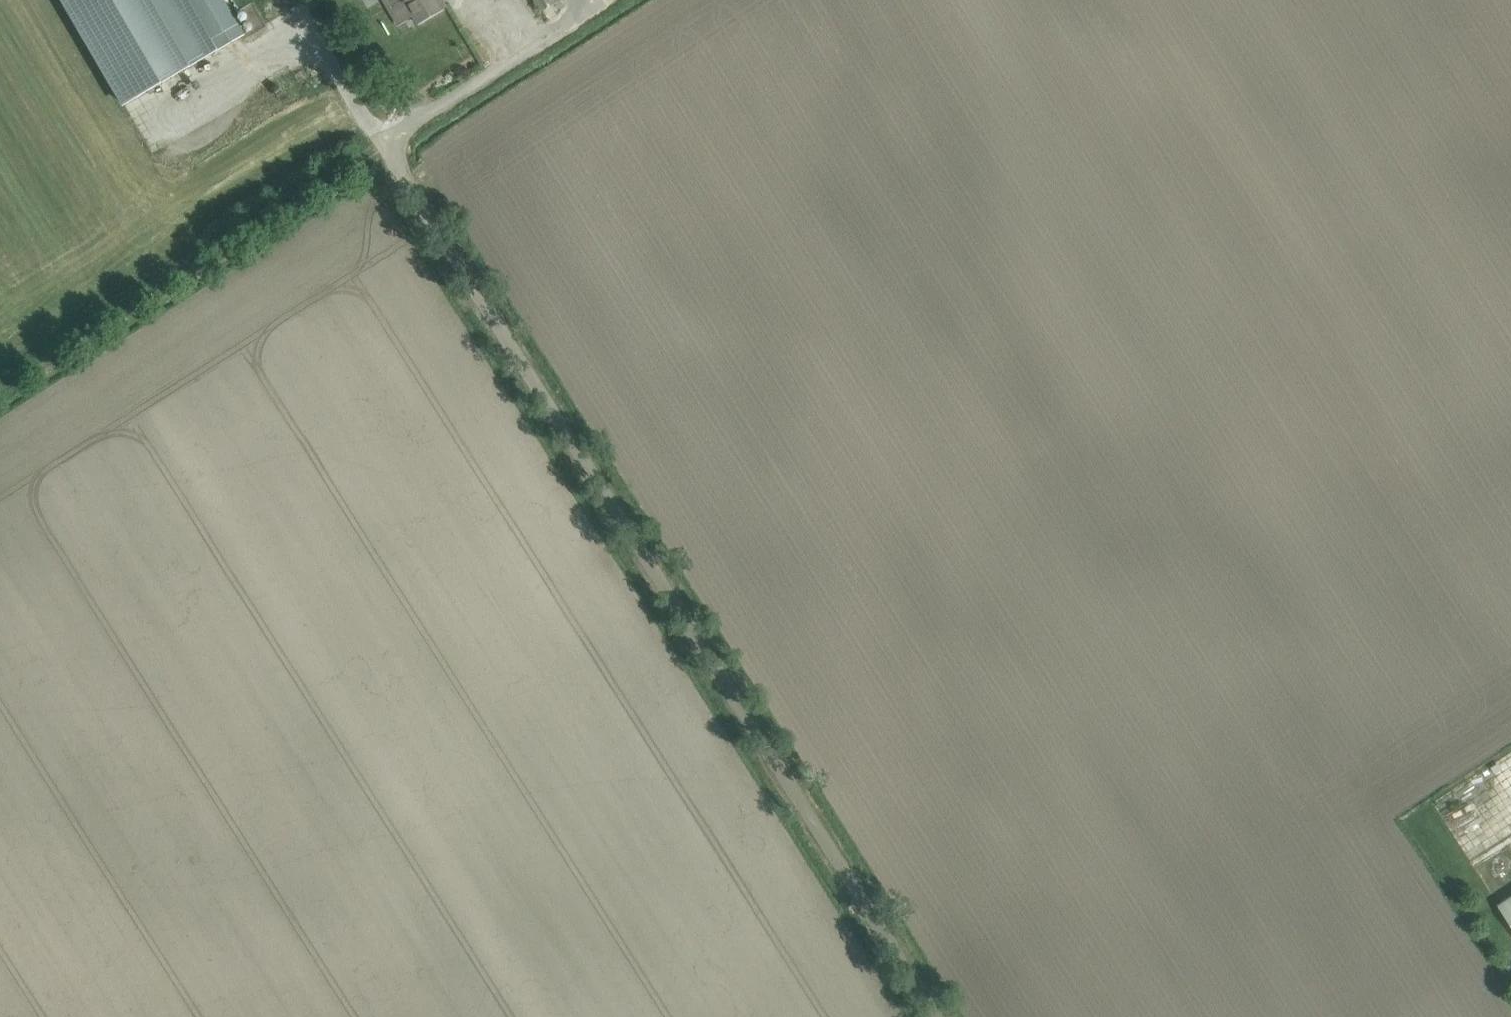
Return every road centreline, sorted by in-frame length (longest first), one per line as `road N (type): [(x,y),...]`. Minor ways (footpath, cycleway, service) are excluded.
road 1 (unclassified): [(937,1016),(391,152),(394,129),(603,0)]

